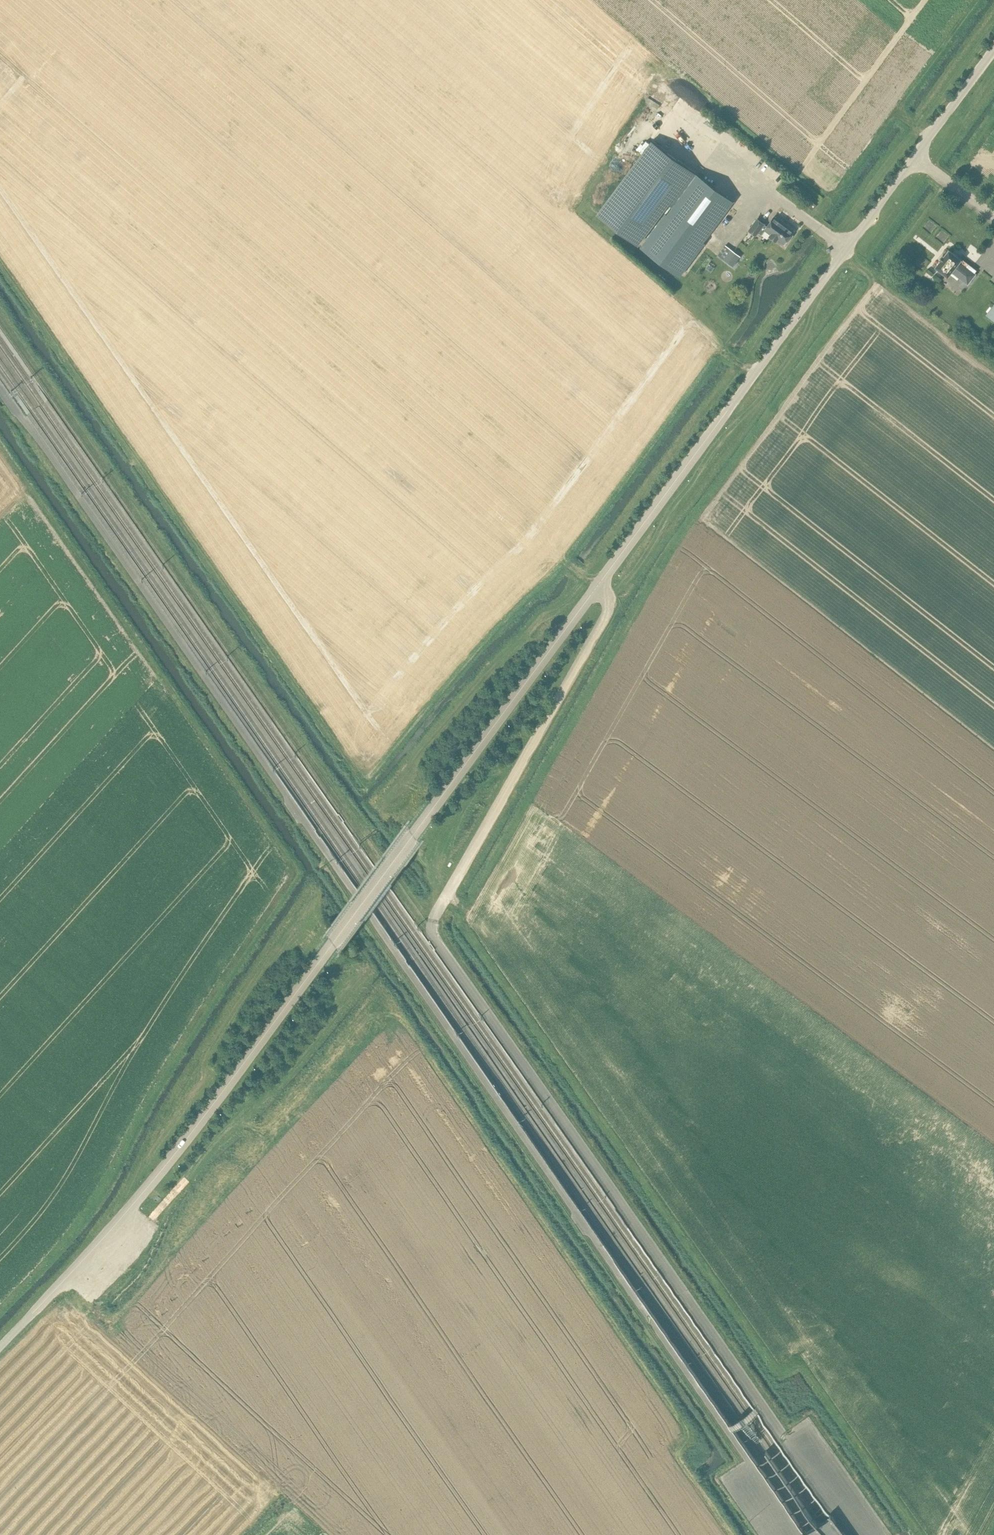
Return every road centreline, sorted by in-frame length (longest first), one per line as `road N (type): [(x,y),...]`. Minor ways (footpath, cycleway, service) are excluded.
road 1 (unclassified): [(0,1347),(89,1255),(217,1099),(993,47)]
road 2 (track): [(0,316),(432,928)]
road 3 (track): [(98,1245),(147,1227),(229,1130),(243,1126),(270,1145)]

